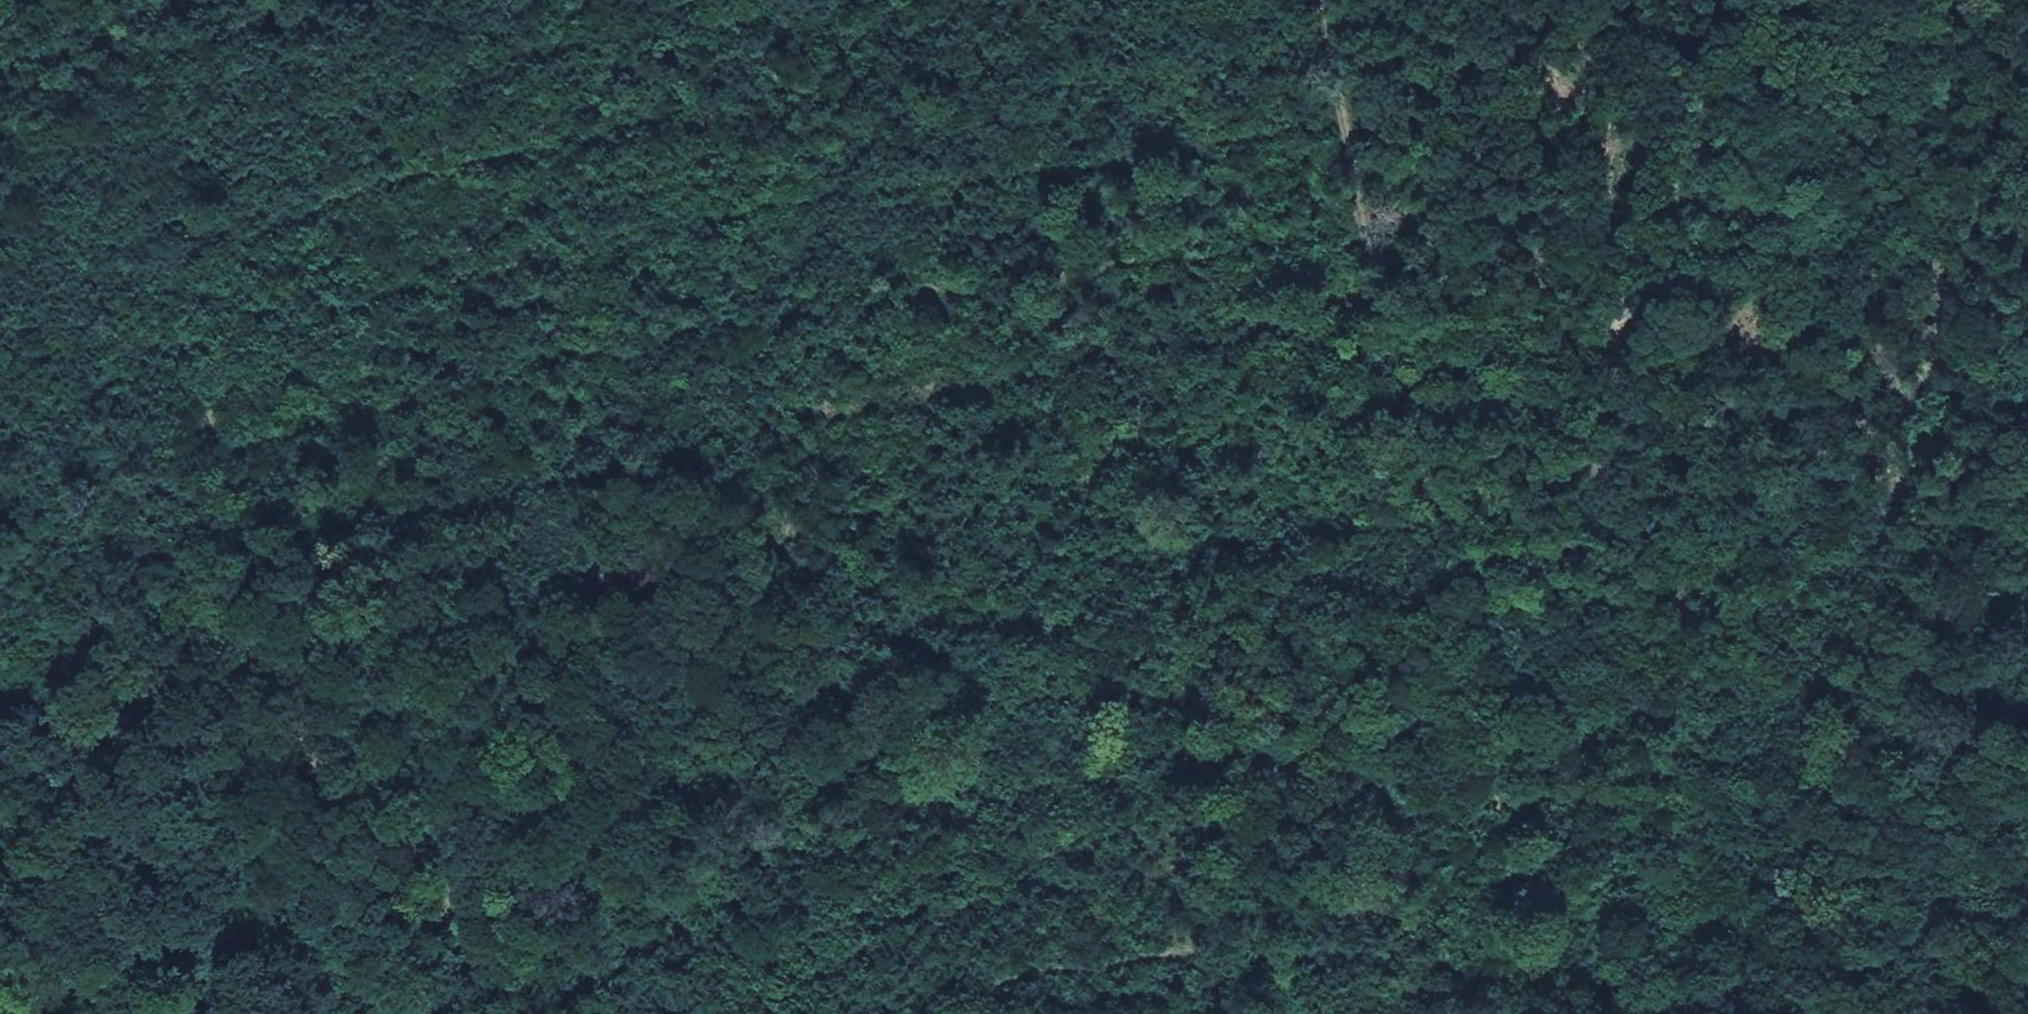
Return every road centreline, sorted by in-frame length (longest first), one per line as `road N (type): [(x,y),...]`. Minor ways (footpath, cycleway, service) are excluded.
road 1 (track): [(187,33),(143,229),(146,257),(223,446),(331,764),(516,1013)]
road 2 (track): [(1558,1013),(1323,0)]

